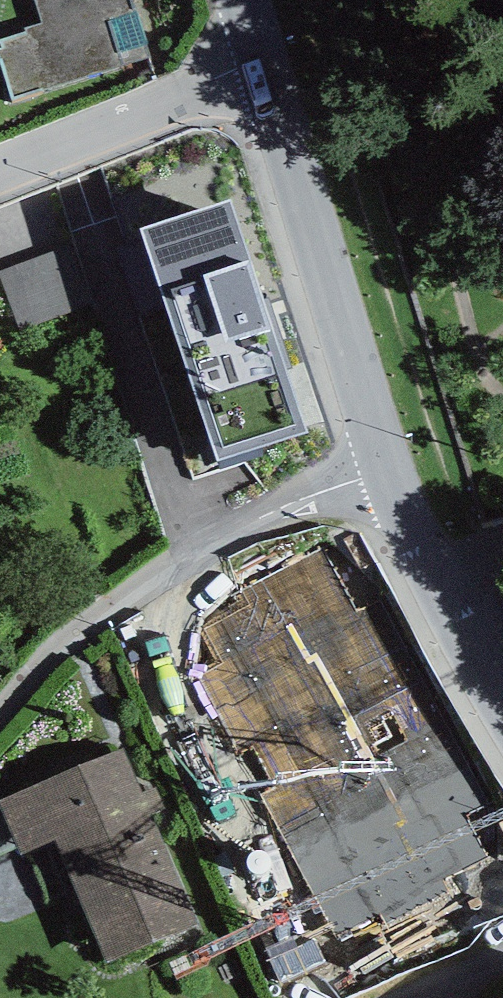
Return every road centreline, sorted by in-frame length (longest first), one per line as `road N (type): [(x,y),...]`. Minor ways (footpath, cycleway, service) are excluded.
road 1 (residential): [(0,710),(71,629),(160,569),(299,498),(374,479)]
road 2 (residential): [(270,75),(374,479)]
road 3 (residential): [(0,181),(270,75)]
road 4 (residential): [(374,479),(428,598),(502,719)]

